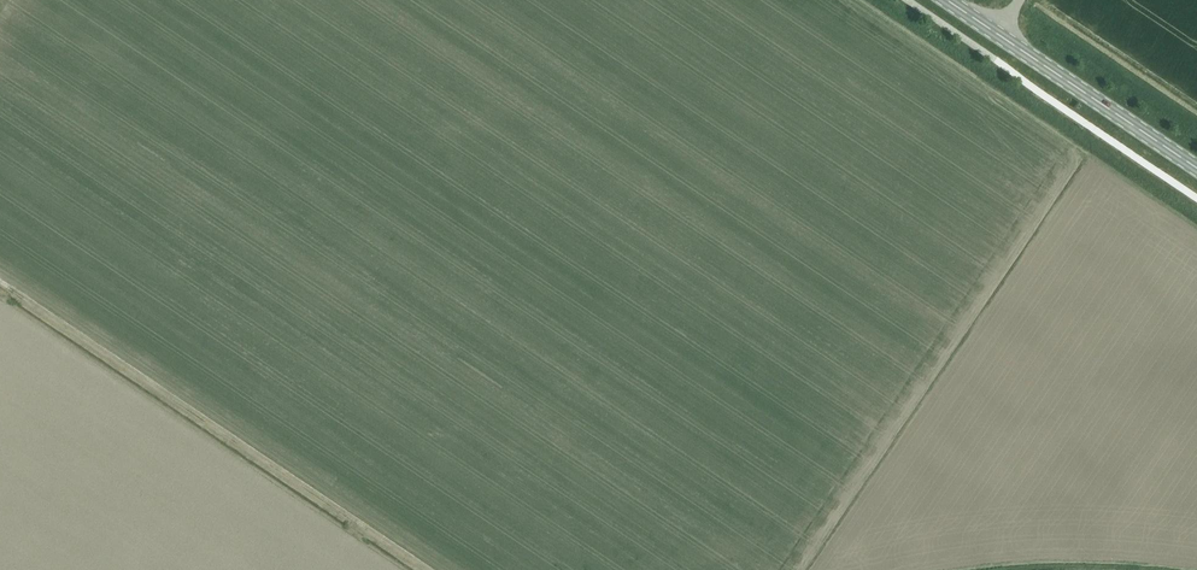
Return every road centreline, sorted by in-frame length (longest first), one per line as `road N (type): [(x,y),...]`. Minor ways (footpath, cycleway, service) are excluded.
road 1 (primary): [(1196,168),(947,0)]

